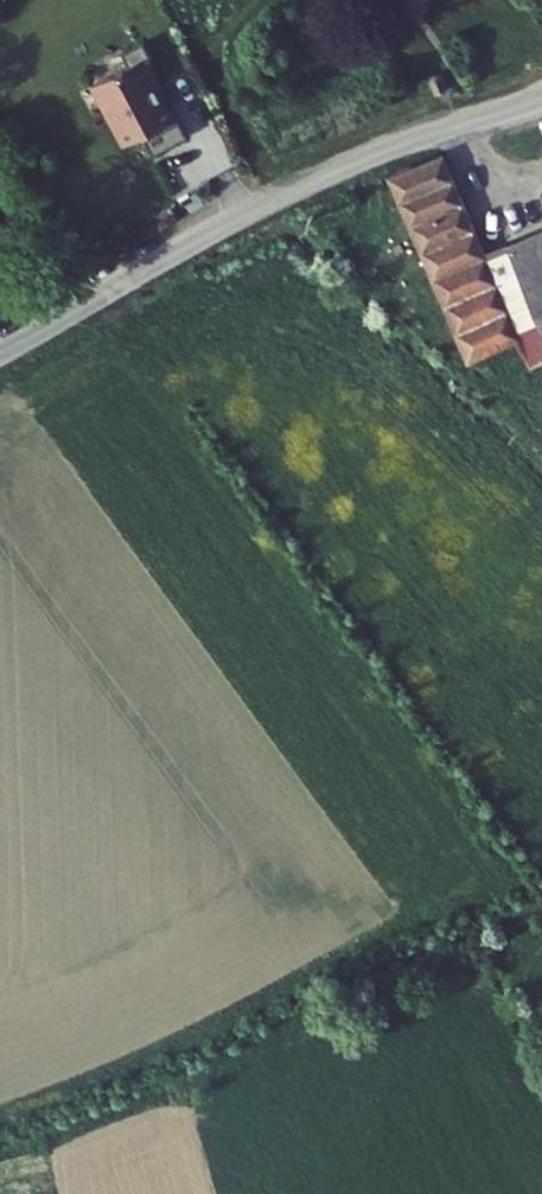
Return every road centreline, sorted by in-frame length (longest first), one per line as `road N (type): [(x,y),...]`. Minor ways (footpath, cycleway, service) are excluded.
road 1 (unclassified): [(0,354),(359,160),(541,99)]

